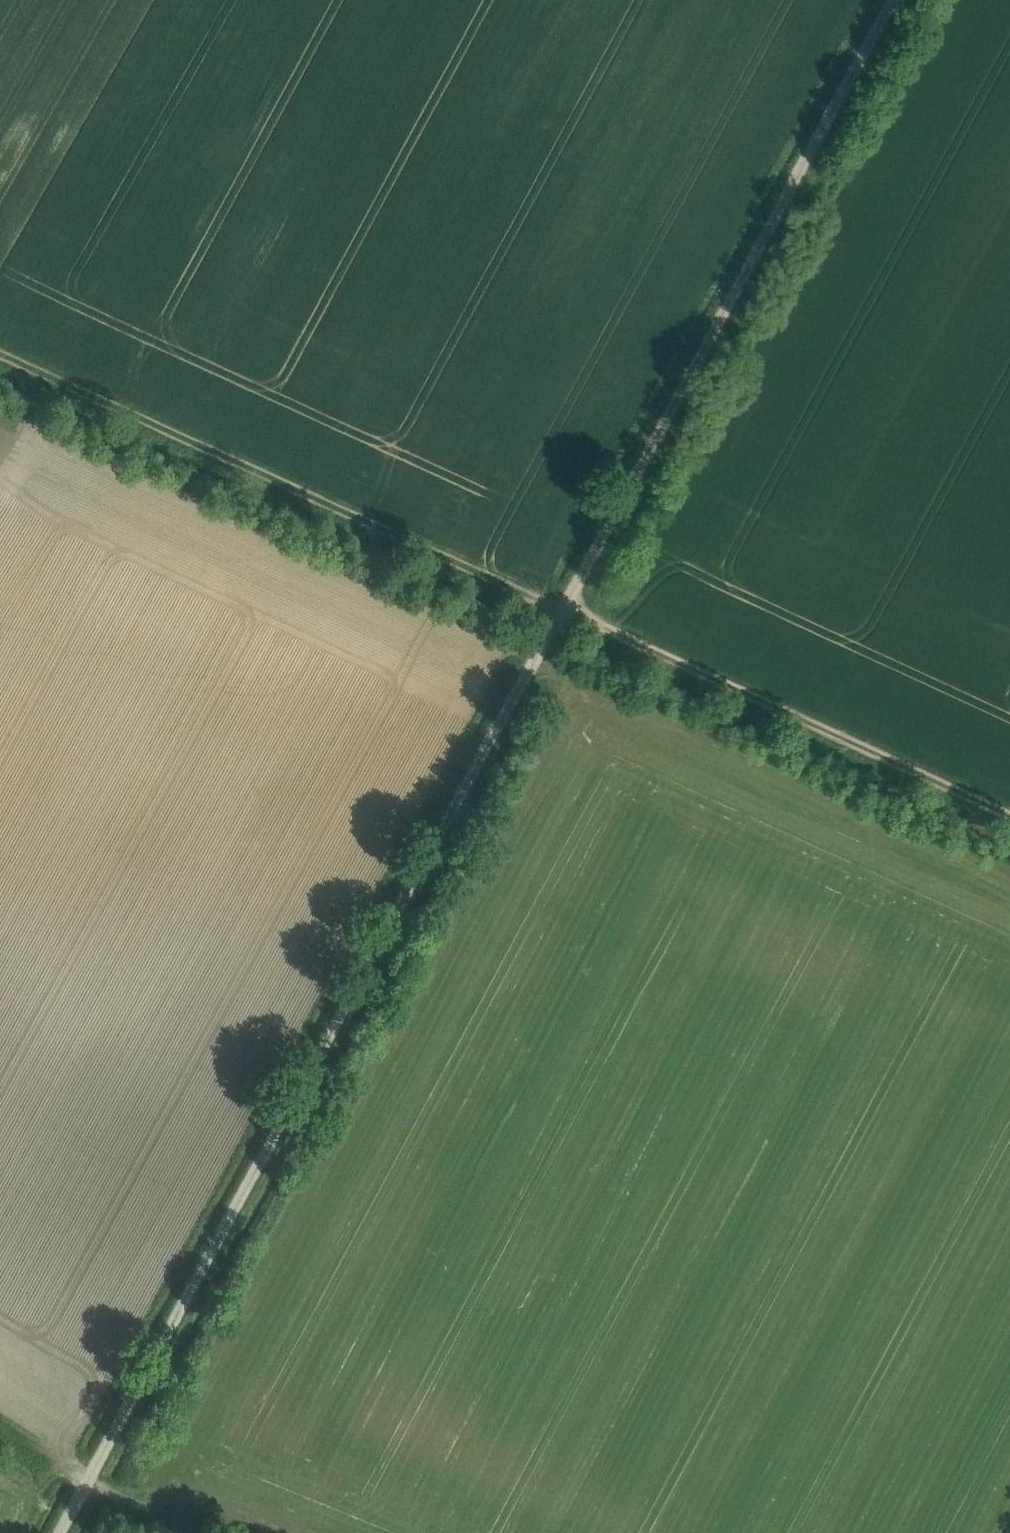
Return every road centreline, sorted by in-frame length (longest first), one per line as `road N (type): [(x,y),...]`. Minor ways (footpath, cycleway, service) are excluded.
road 1 (track): [(901,0),(572,616),(29,1532)]
road 2 (track): [(1009,825),(572,616)]

